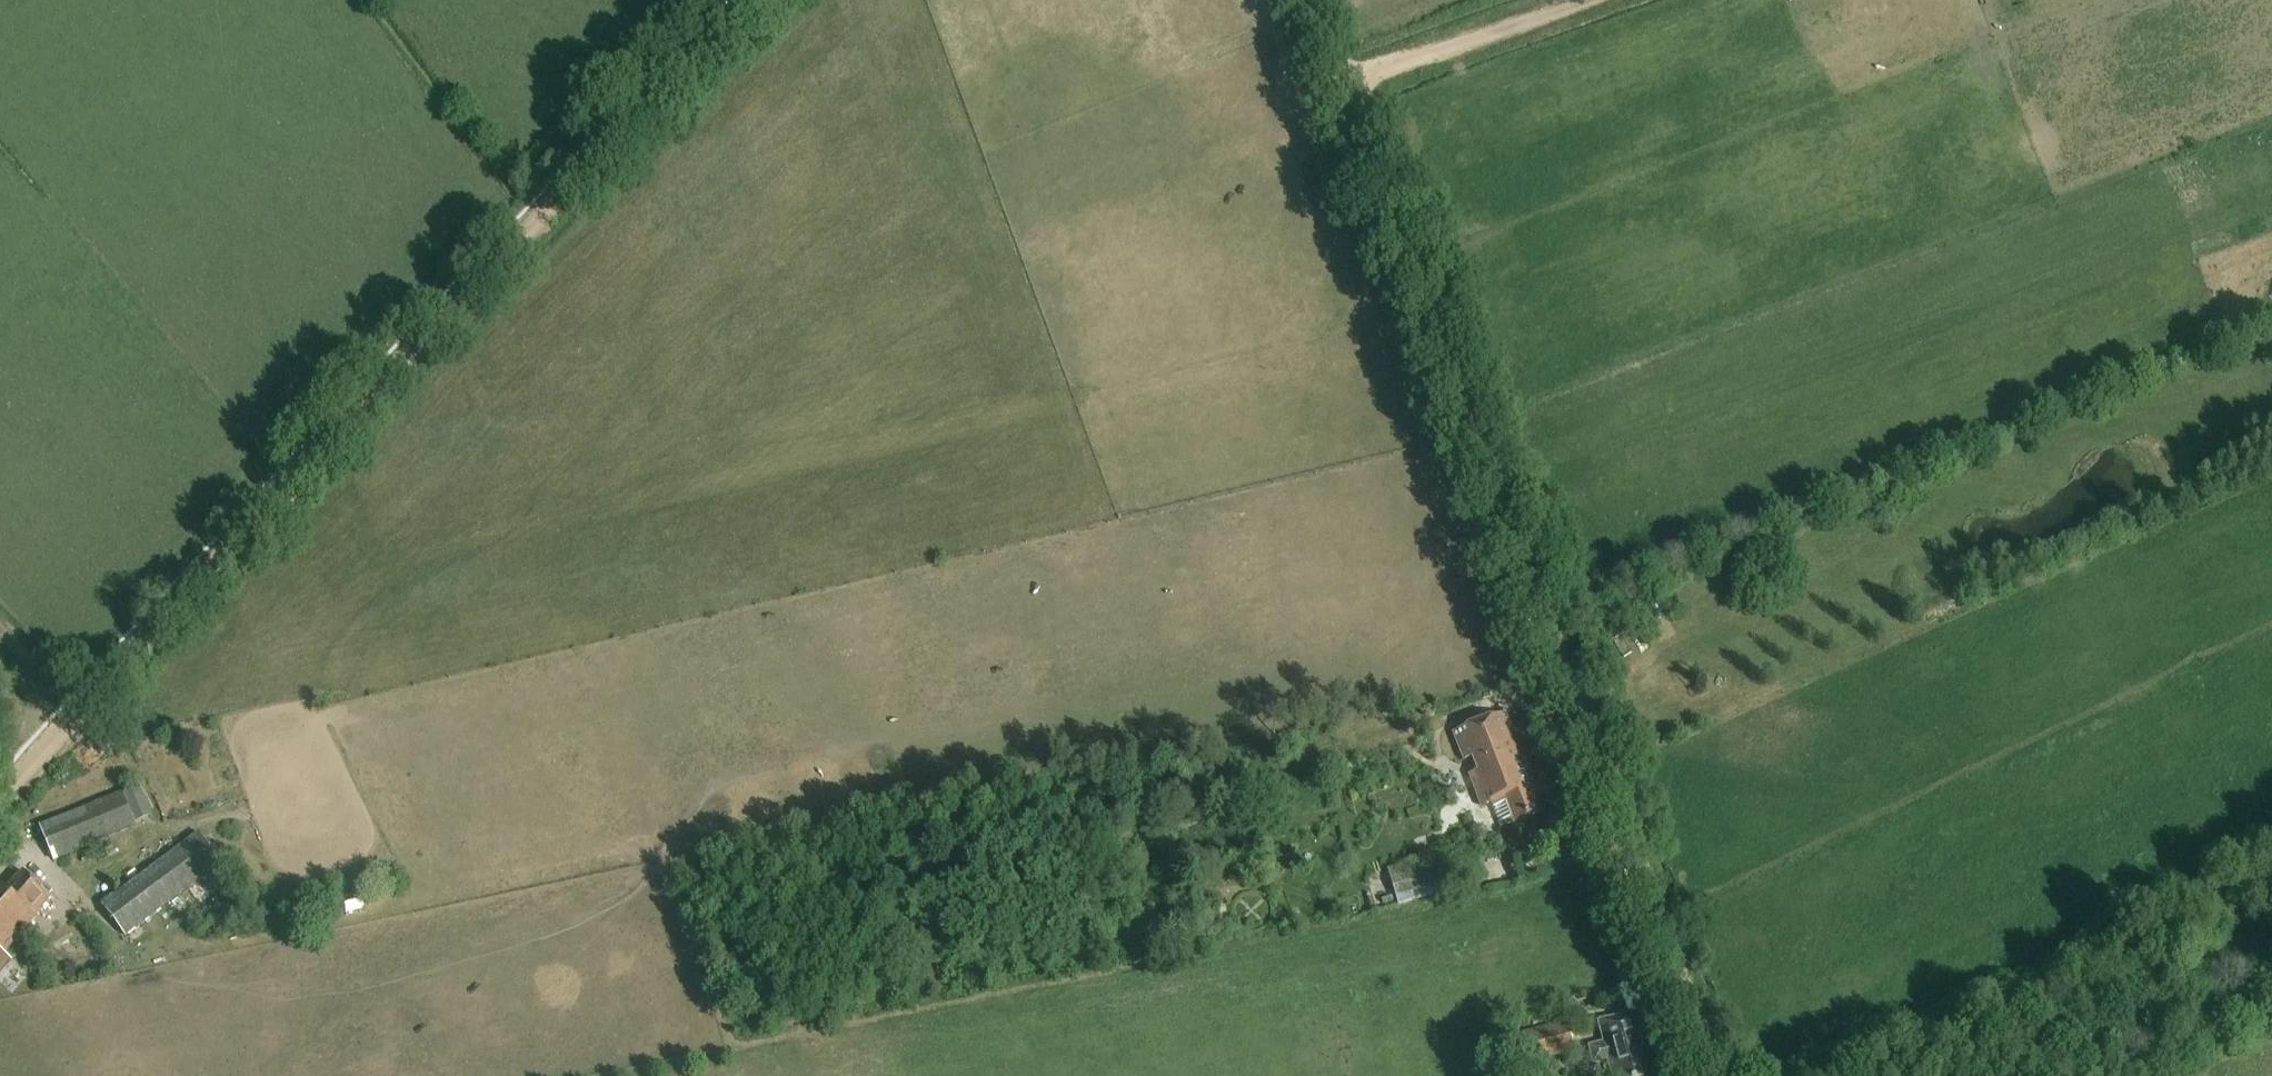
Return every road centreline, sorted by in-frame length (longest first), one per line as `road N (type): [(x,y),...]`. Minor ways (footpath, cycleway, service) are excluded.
road 1 (track): [(1715,1075),(1310,0)]
road 2 (track): [(0,801),(743,0)]
road 3 (track): [(1329,89),(1569,0)]

